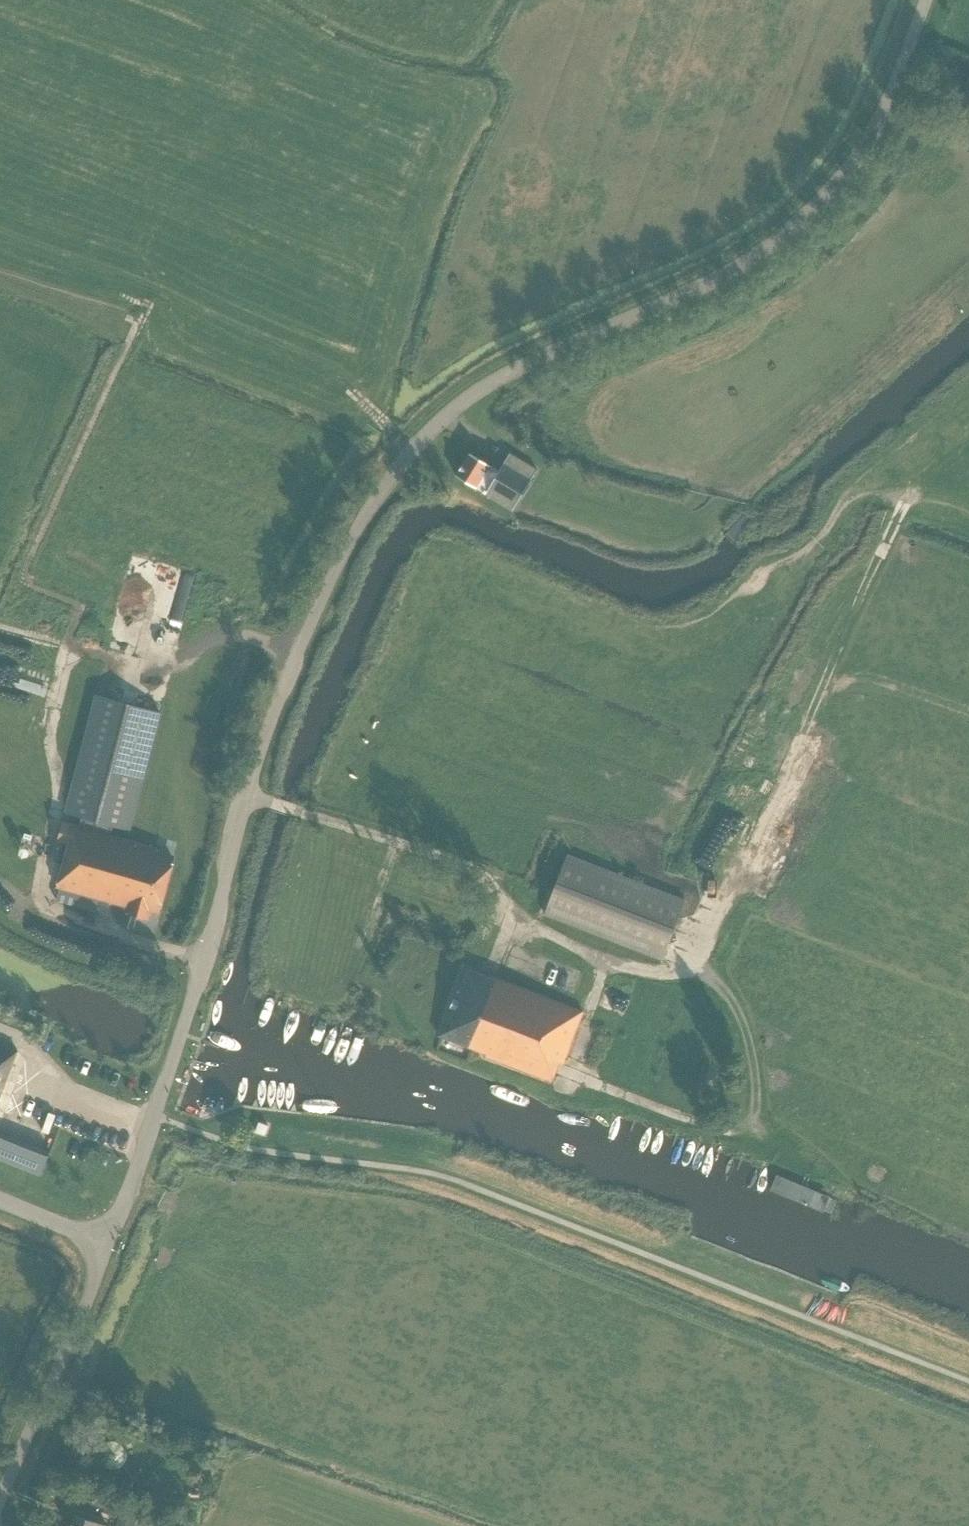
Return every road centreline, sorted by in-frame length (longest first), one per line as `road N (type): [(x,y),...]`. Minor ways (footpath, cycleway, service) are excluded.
road 1 (unclassified): [(107,1245),(207,957),(242,803),(288,674),(361,523),(423,438),(472,395),(722,276),(803,218),(874,129),(925,0)]
road 2 (unclassified): [(0,1500),(107,1245)]

